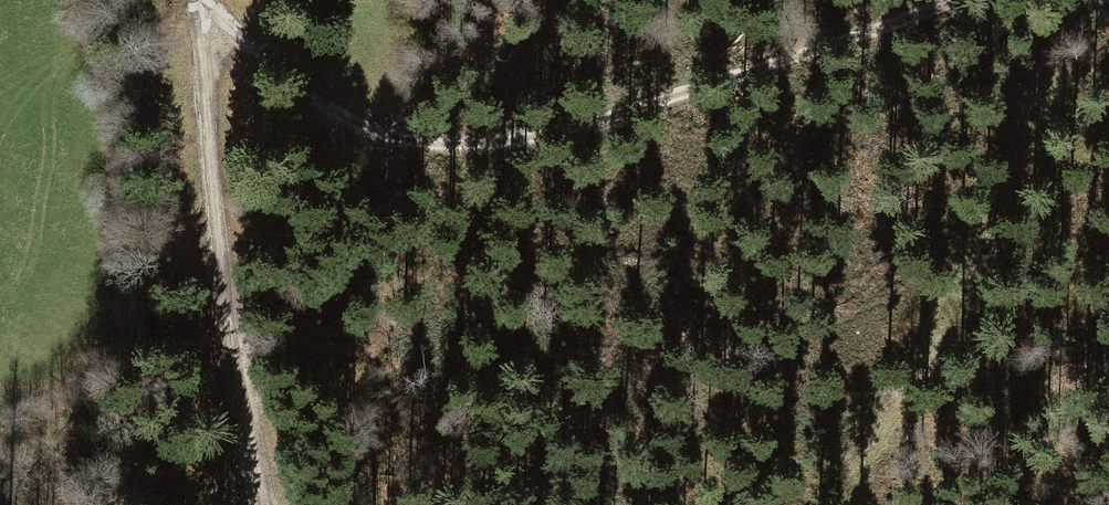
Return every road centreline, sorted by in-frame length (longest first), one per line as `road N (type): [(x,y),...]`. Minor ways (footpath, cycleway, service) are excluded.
road 1 (track): [(194,0),(245,54),(334,118),(482,150),(544,139),(856,40),(946,0)]
road 2 (track): [(1081,0),(1008,192),(842,504)]
road 3 (track): [(265,504),(200,116)]

